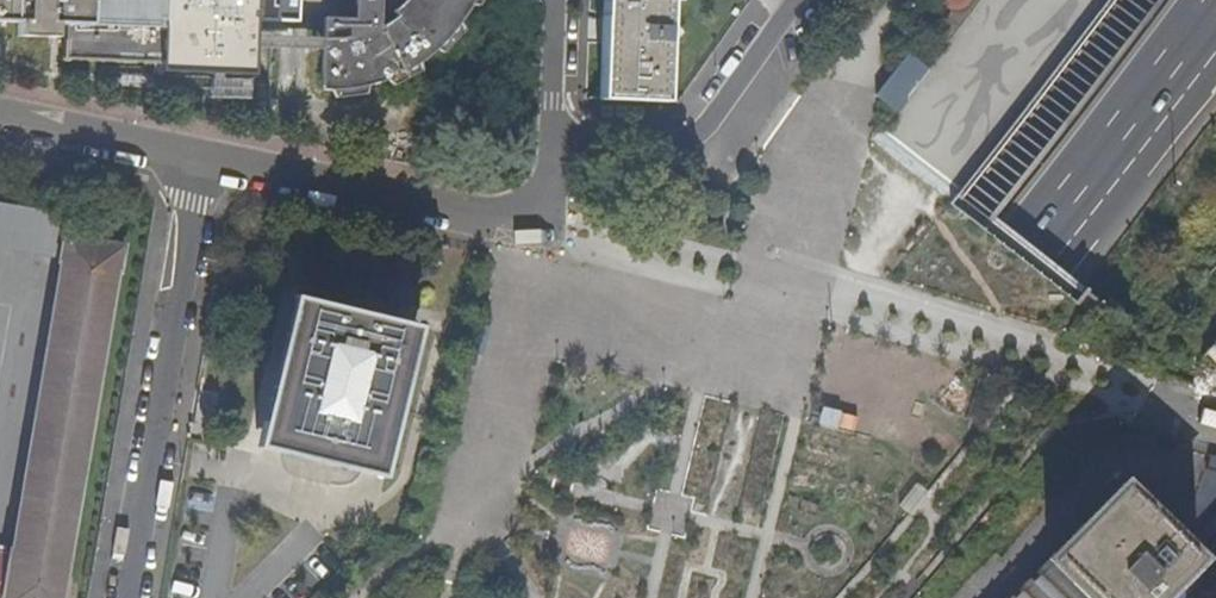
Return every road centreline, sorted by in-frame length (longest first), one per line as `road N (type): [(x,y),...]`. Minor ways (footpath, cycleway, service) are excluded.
road 1 (motorway): [(1077,0),(675,515),(587,597)]
road 2 (motorway): [(756,597),(1033,263),(1215,22)]
road 3 (unclassified): [(208,161),(194,203),(125,597)]
road 4 (residential): [(208,161),(515,216),(536,195)]
road 5 (residential): [(543,156),(692,144),(794,0)]
road 6 (residential): [(0,117),(208,161)]
road 7 (residential): [(550,0),(543,156)]

